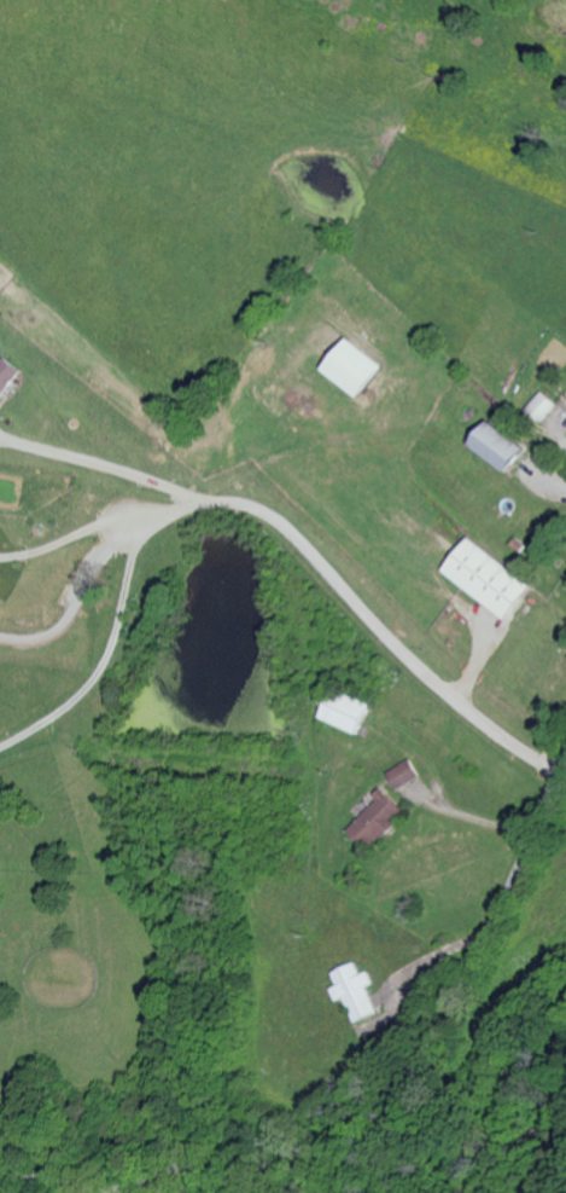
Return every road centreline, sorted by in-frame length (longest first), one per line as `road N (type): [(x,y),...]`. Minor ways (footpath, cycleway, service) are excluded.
road 1 (residential): [(102,1192),(187,1165),(317,1148),(360,1125),(443,1023),(565,761)]
road 2 (residential): [(123,527),(203,502),(259,510),(453,700),(560,774)]

